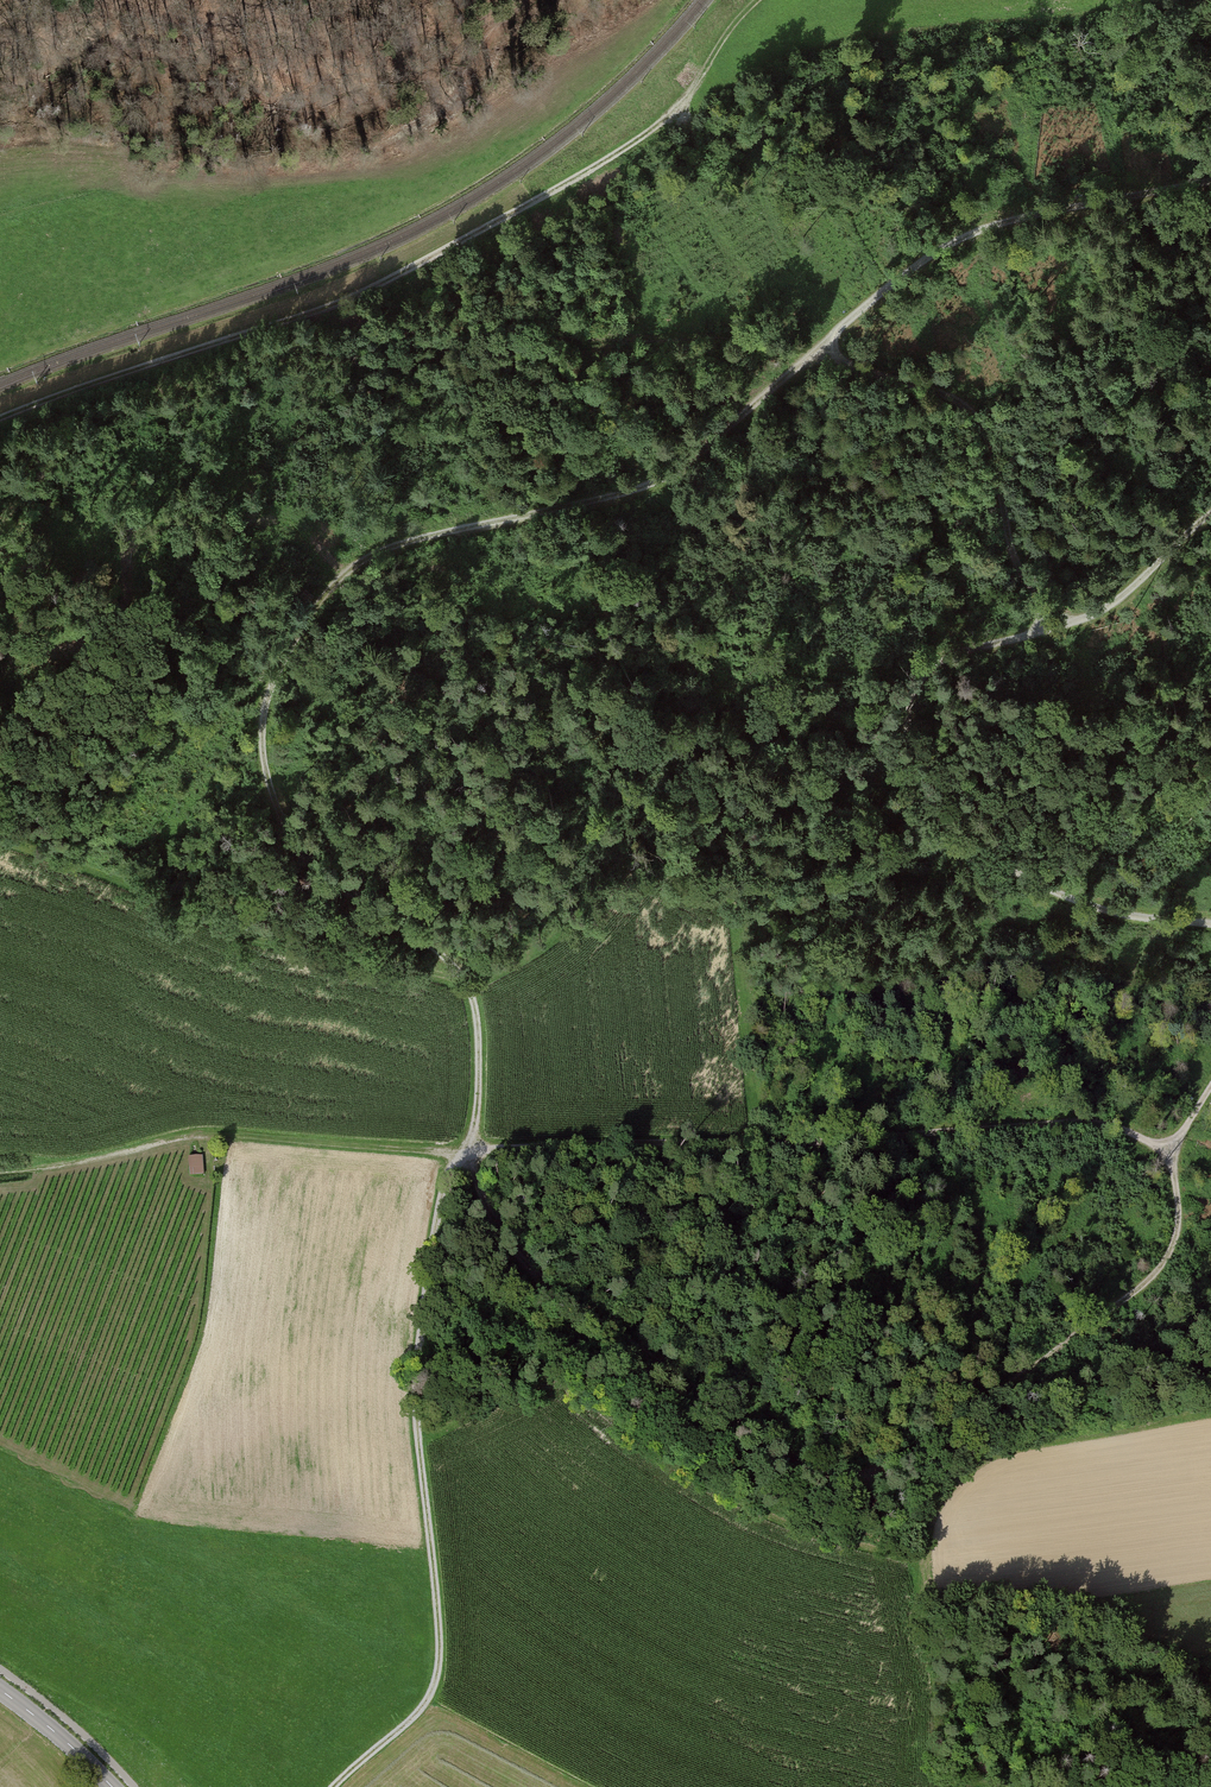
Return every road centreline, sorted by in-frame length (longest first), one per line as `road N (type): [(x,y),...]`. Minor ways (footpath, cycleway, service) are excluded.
road 1 (track): [(806,355),(649,483),(369,554),(332,582),(287,646),(264,710),(270,793),(306,858),(417,933),(465,982),(477,1012),(479,1071),(475,1120),(461,1153)]
road 2 (track): [(461,1153),(511,1250),(648,1362),(783,1452),(837,1472),(887,1470),(926,1449),(1169,1258),(1178,1216),(1169,1151),(1120,1126),(1079,1121)]
road 3 (track): [(1070,625),(1024,575),(989,450),(967,405),(806,355),(964,236),(1013,218),(1210,180)]
road 4 (track): [(0,417),(354,295),(616,153),(674,111),(702,72)]
road 5 (track): [(1210,511),(1070,625),(952,651),(924,673),(909,716),(928,796),(966,842),(1104,909),(1210,922)]
road 6 (track): [(329,1786),(419,1707),(434,1666),(411,1390),(444,1184),(461,1153)]
road 7 (track): [(1079,1121),(461,1153)]
road 8 (track): [(0,840),(138,883),(256,937),(465,982)]
road 9 (track): [(461,1153),(194,1135),(0,1172)]
road 10 (track): [(355,167),(457,98),(503,27),(534,0)]
road 11 (track): [(837,1472),(884,1494),(921,1529),(929,1579)]
road 12 (tertiary): [(0,1690),(112,1786)]

